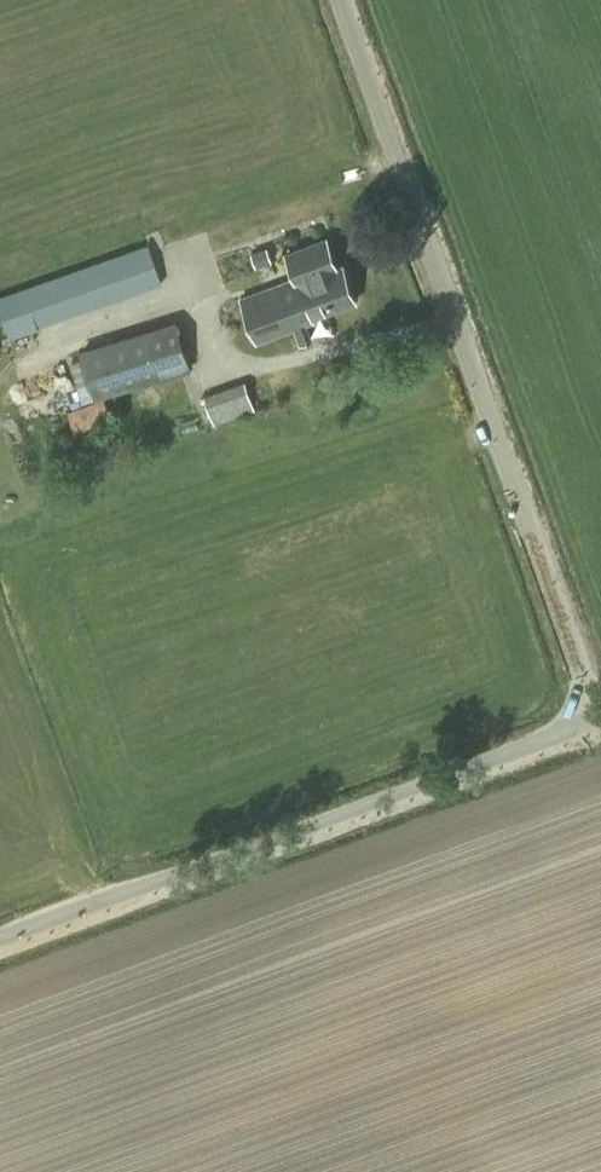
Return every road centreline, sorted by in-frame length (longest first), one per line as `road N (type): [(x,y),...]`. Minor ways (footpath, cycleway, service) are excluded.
road 1 (unclassified): [(599,718),(342,0)]
road 2 (tertiary): [(0,938),(599,718)]

